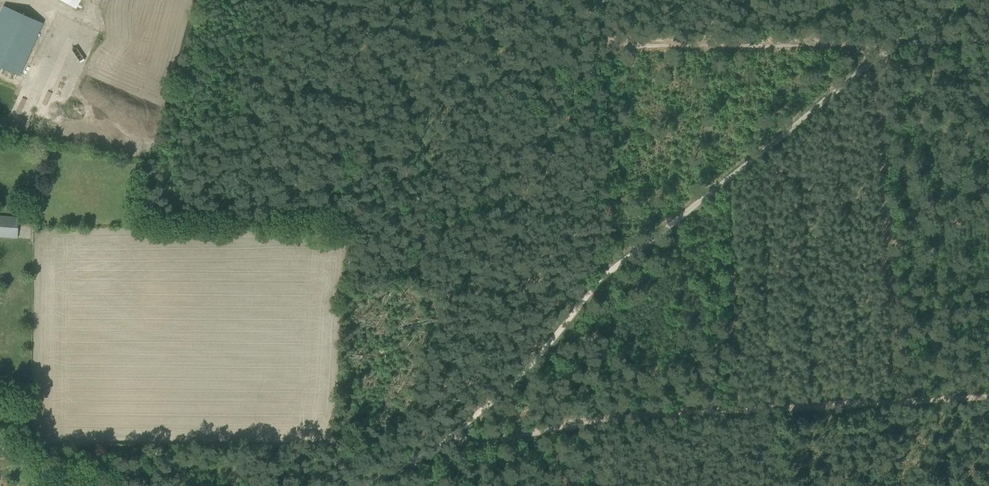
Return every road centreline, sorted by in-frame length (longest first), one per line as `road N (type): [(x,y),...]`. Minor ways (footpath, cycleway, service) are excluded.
road 1 (track): [(445,446),(609,270),(880,57)]
road 2 (track): [(880,57),(897,402)]
road 3 (track): [(596,419),(897,402)]
road 4 (track): [(603,0),(605,48),(817,45)]
road 5 (track): [(609,270),(605,48)]
road 6 (track): [(607,240),(399,224)]
road 7 (track): [(410,18),(535,32),(576,52),(605,48)]
road 8 (track): [(445,446),(596,419)]

